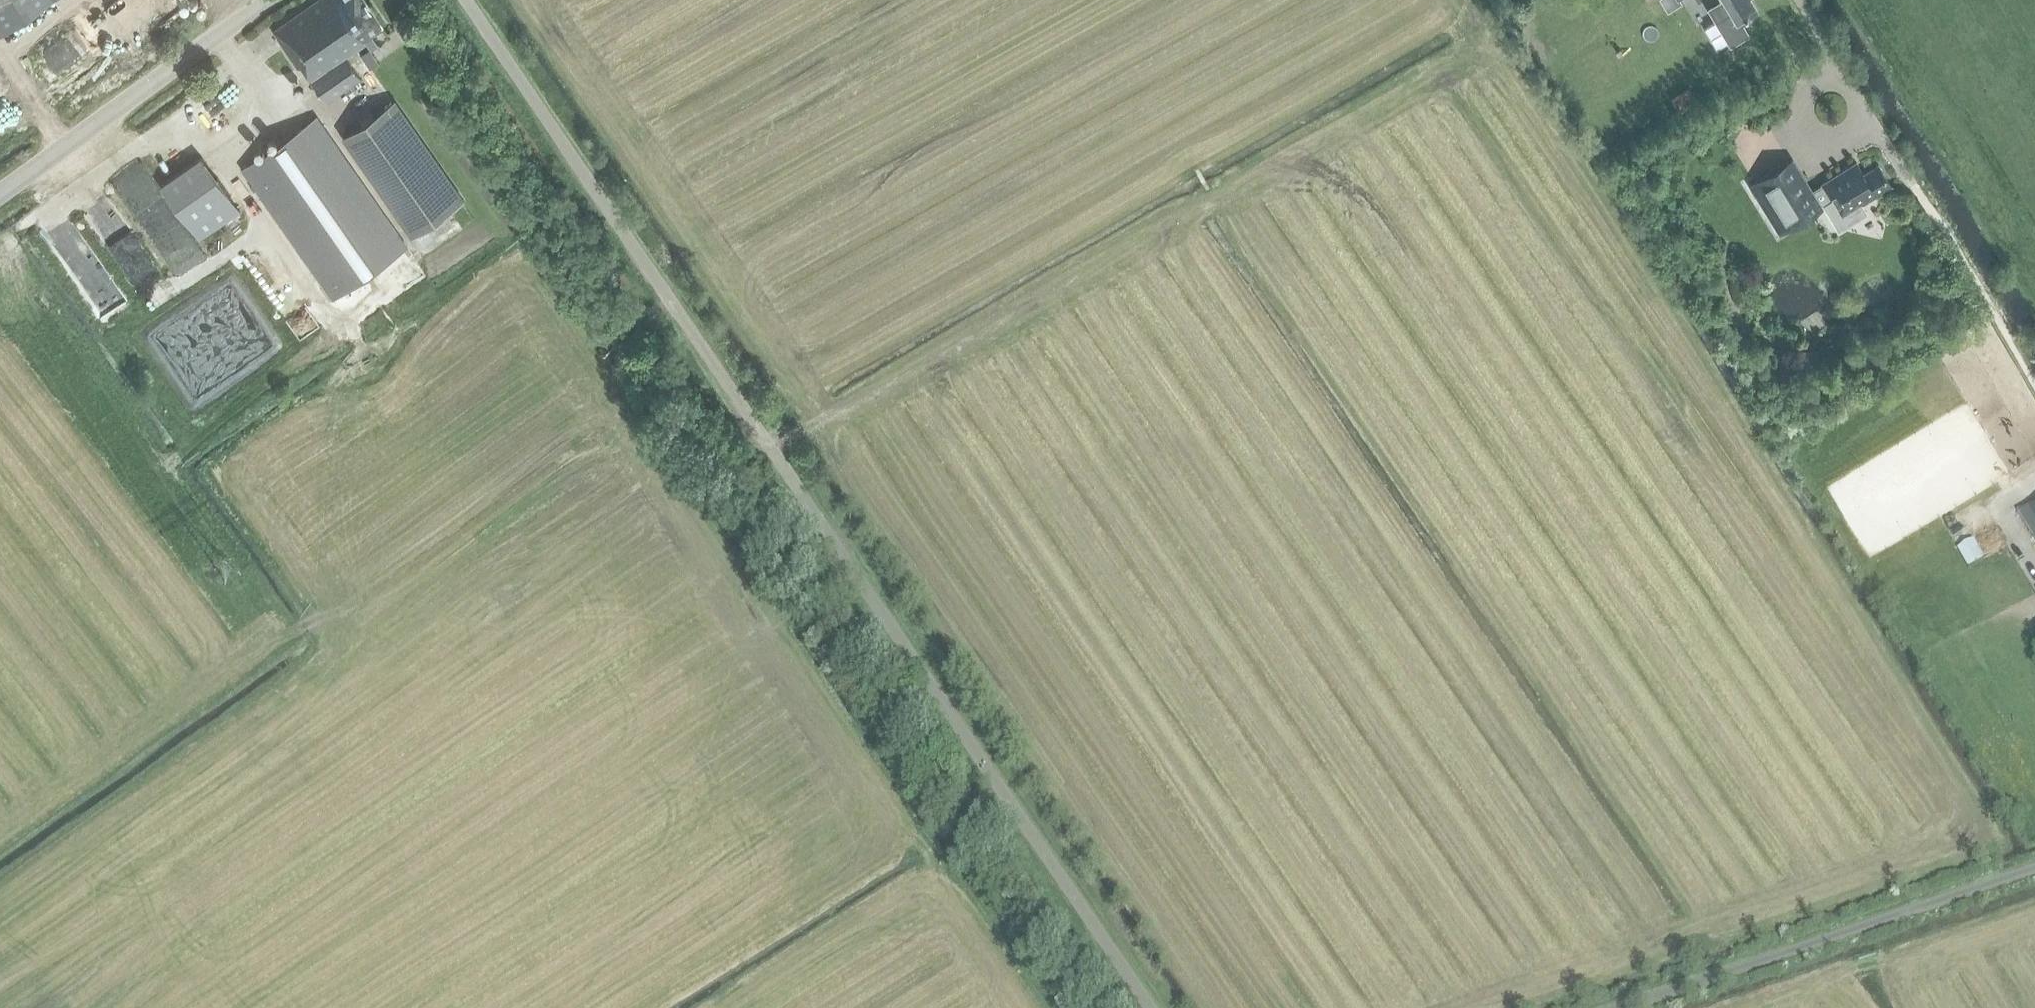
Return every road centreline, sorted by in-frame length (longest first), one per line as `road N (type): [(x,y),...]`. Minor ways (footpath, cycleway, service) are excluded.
road 1 (unclassified): [(1150,1007),(465,0)]
road 2 (tertiary): [(0,190),(263,0)]

